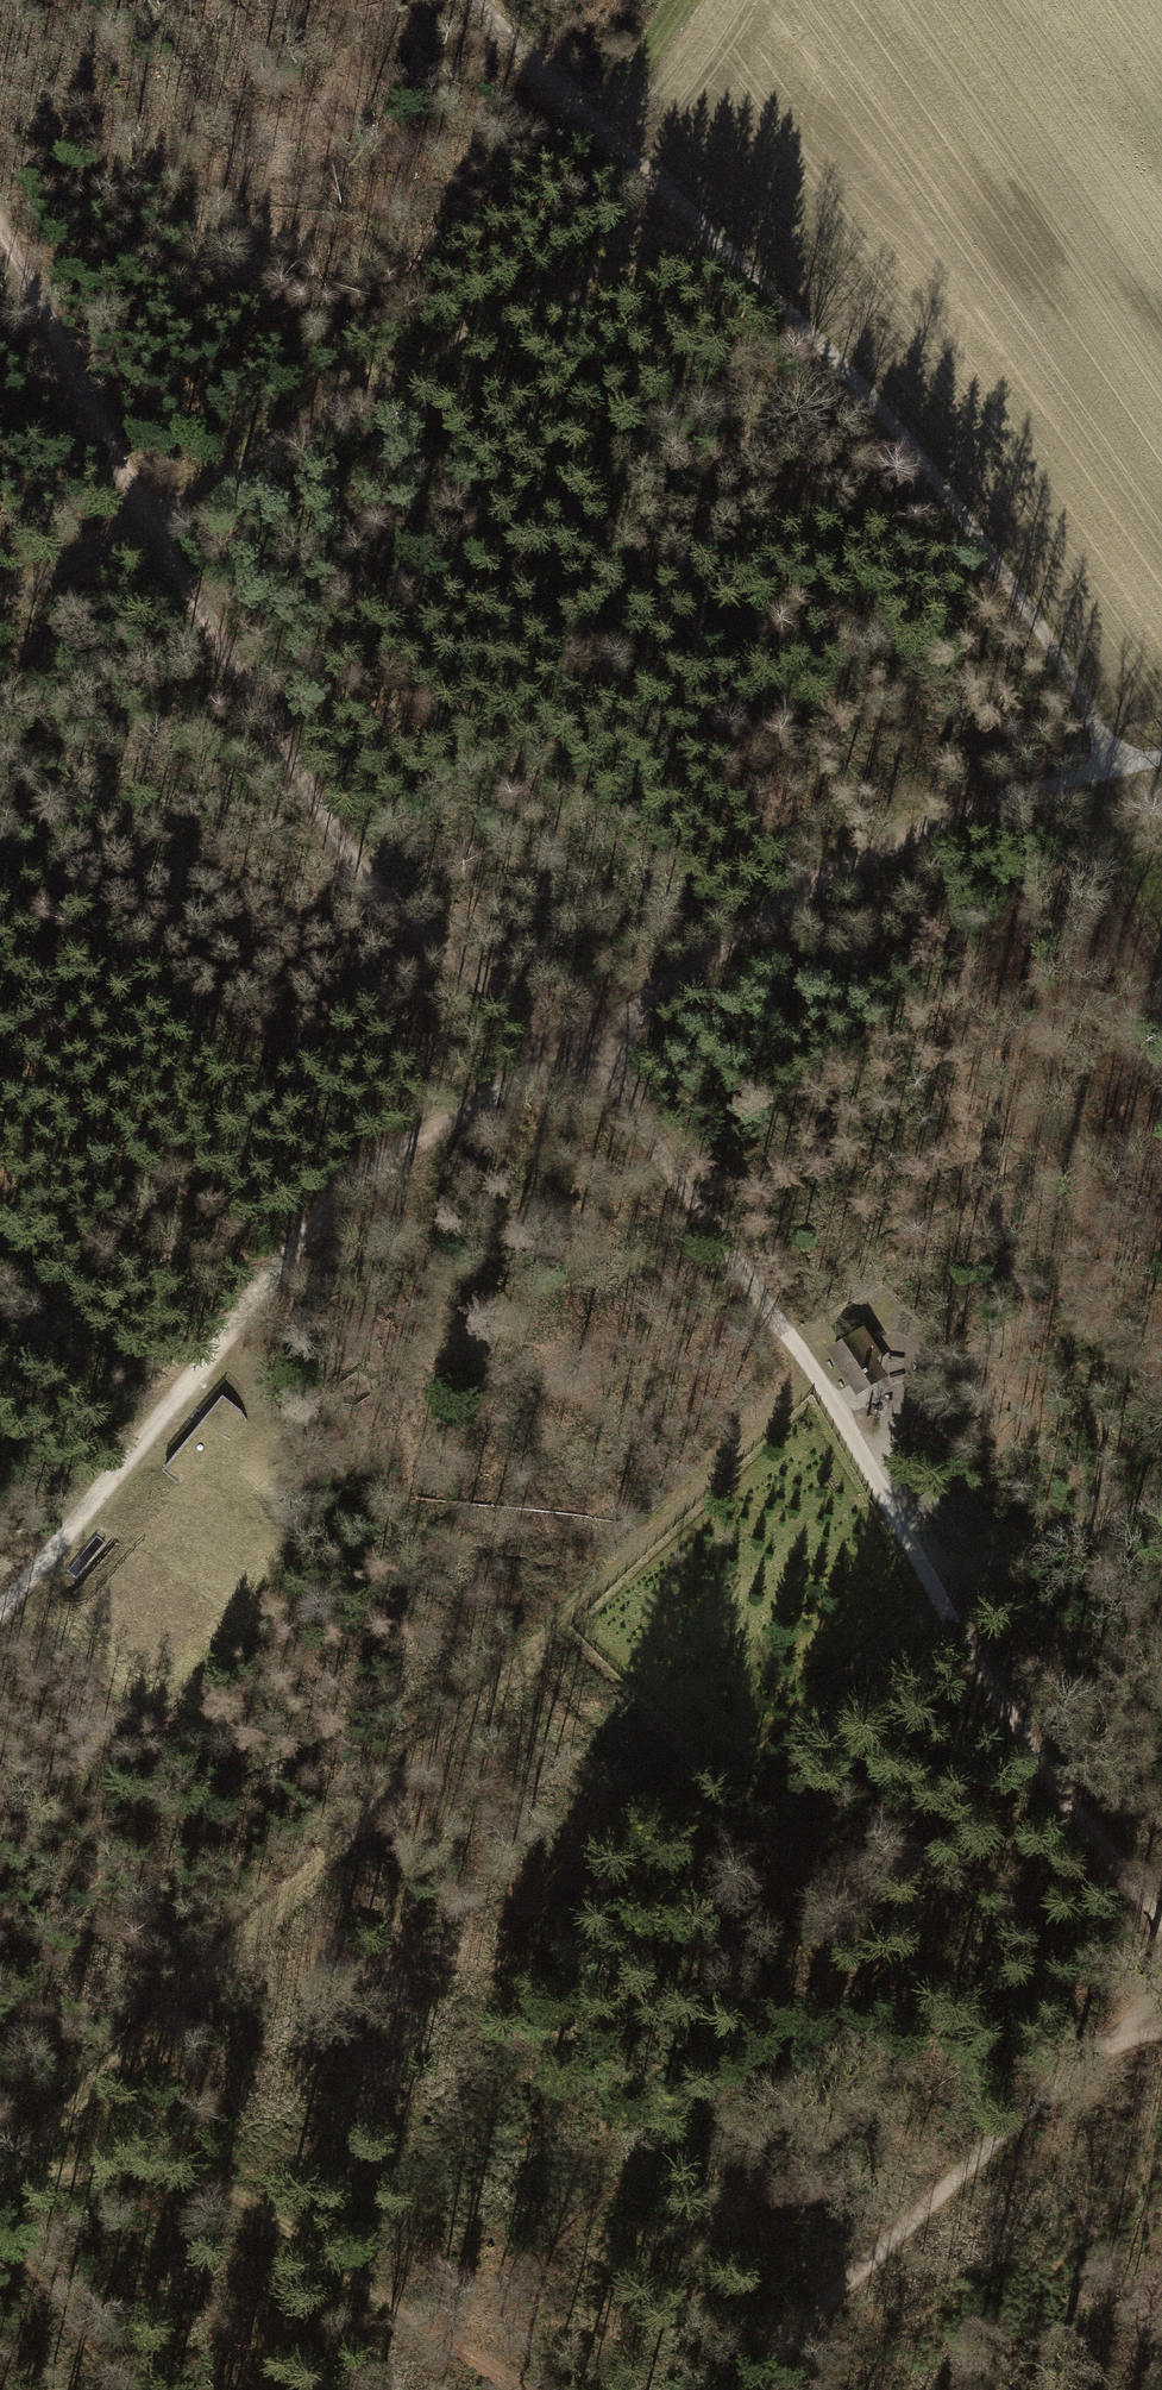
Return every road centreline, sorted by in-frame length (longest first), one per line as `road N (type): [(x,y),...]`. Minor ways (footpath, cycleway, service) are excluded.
road 1 (track): [(0,239),(142,522),(361,870),(433,944),(588,1054),(836,1410),(1014,1724),(1161,1925)]
road 2 (track): [(1111,775),(998,802),(825,882),(588,1054),(353,1190),(297,1246),(0,1611)]
road 3 (track): [(0,2180),(811,1374)]
road 4 (track): [(1111,775),(1079,697),(1029,613),(866,397),(477,0)]
road 5 (track): [(0,603),(515,308),(616,268),(732,254)]
road 6 (track): [(738,2389),(1152,2000),(1161,1980)]
road 7 (track): [(0,2188),(139,2177),(241,2196),(288,2220),(501,2389)]
road 8 (track): [(927,1577),(1161,1507)]

